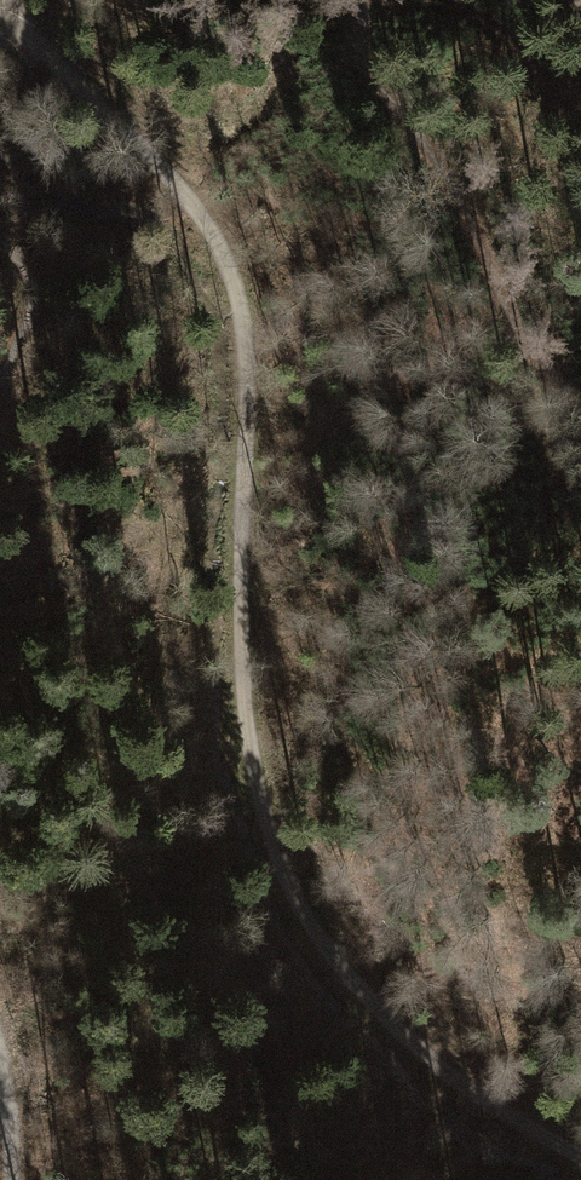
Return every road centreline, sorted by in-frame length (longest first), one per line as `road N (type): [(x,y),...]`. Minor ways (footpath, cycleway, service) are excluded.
road 1 (track): [(2,17),(190,197),(236,279),(247,366),(246,731),(268,834),(296,901),(380,1015),(473,1089),(580,1156)]
road 2 (track): [(580,412),(513,320),(437,159),(384,97)]
road 3 (track): [(0,1047),(15,1179)]

